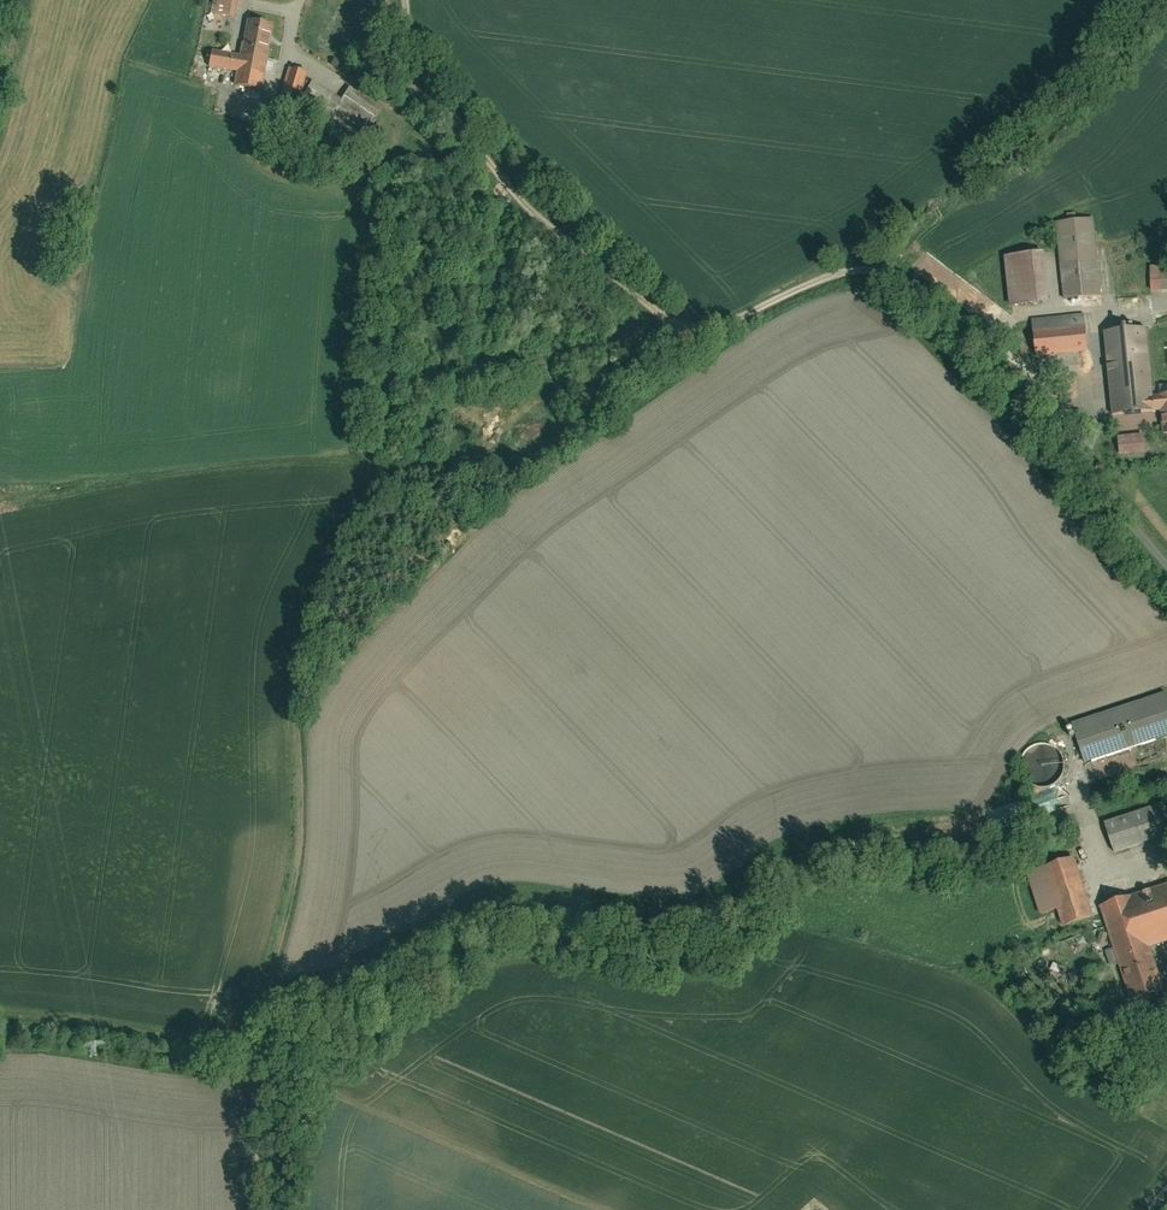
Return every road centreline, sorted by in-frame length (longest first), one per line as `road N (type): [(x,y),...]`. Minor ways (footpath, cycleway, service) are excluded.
road 1 (track): [(413,70),(396,161),(370,466),(297,644),(300,818),(291,907),(250,1030)]
road 2 (track): [(666,915),(539,884),(431,922),(250,1030)]
road 3 (track): [(821,278),(999,184),(1166,5)]
road 4 (track): [(250,1030),(253,1209)]

